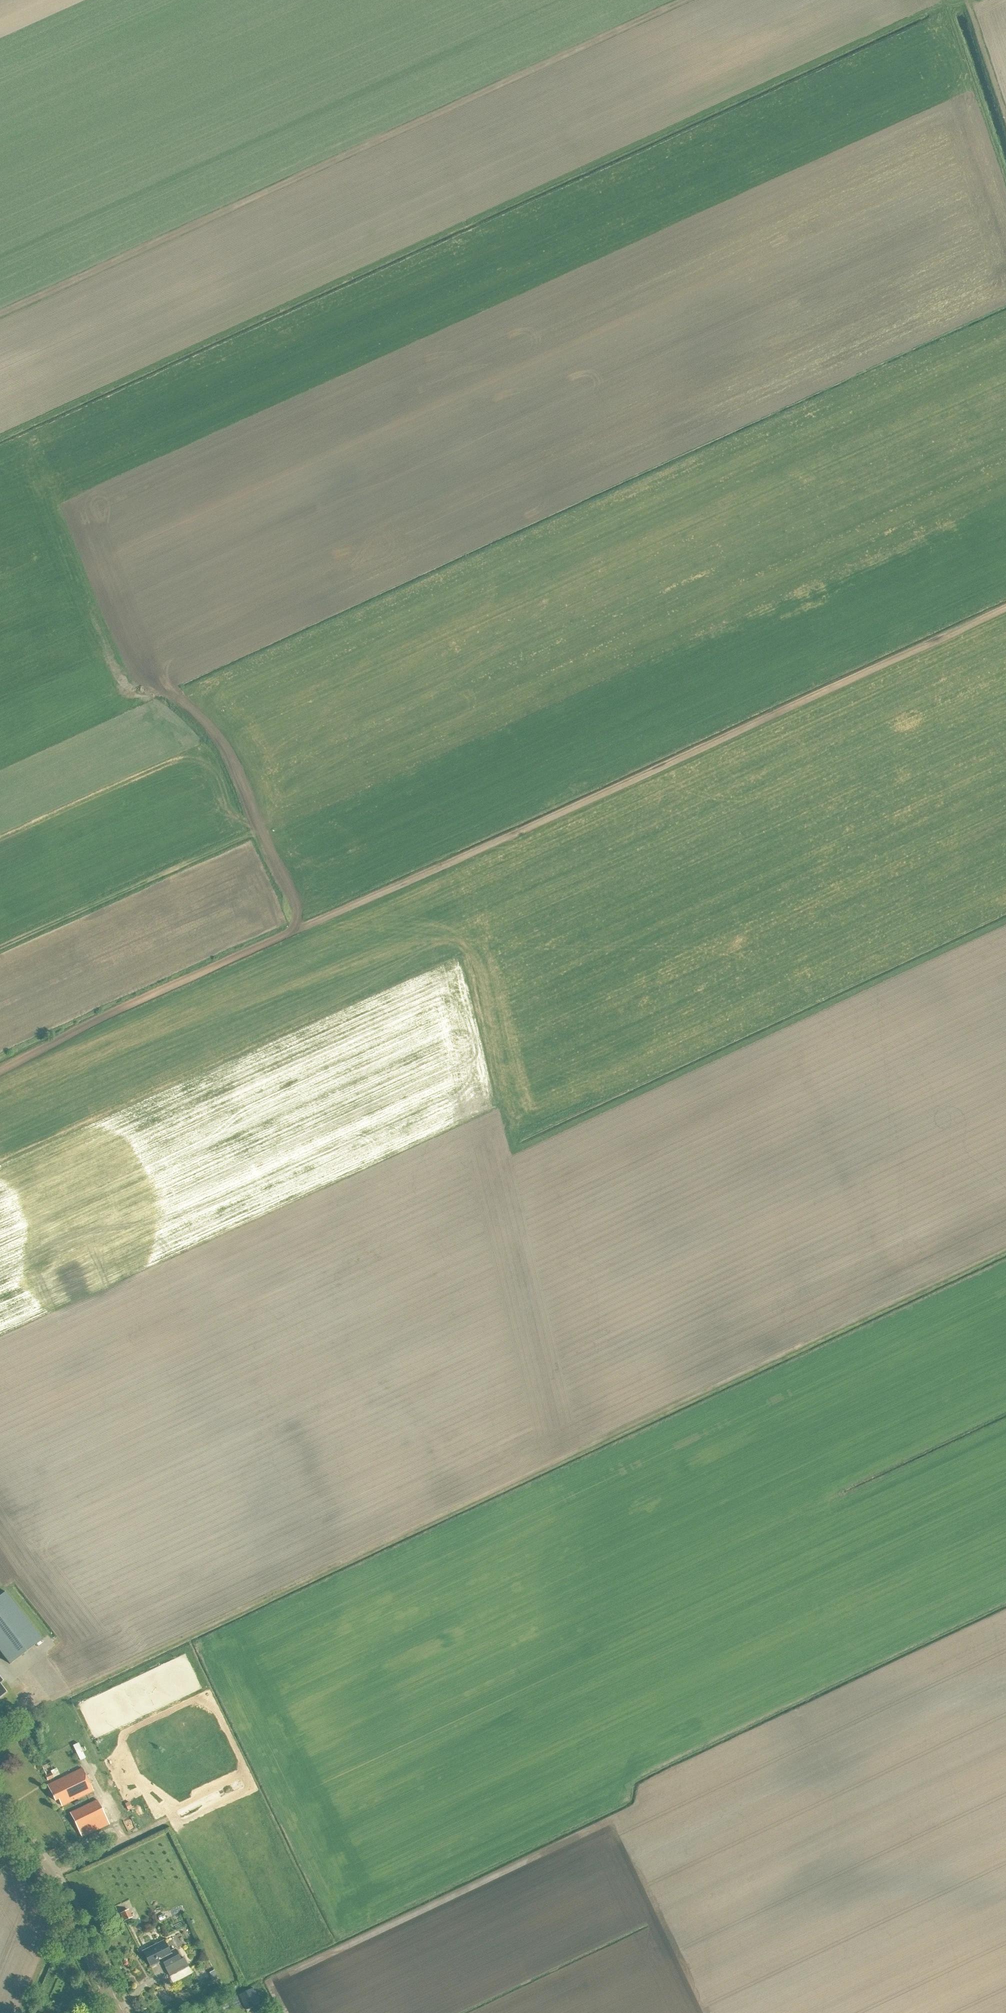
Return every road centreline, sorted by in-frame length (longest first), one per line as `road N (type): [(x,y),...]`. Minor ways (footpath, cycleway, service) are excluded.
road 1 (secondary): [(117,2012),(60,1904),(0,1819)]

